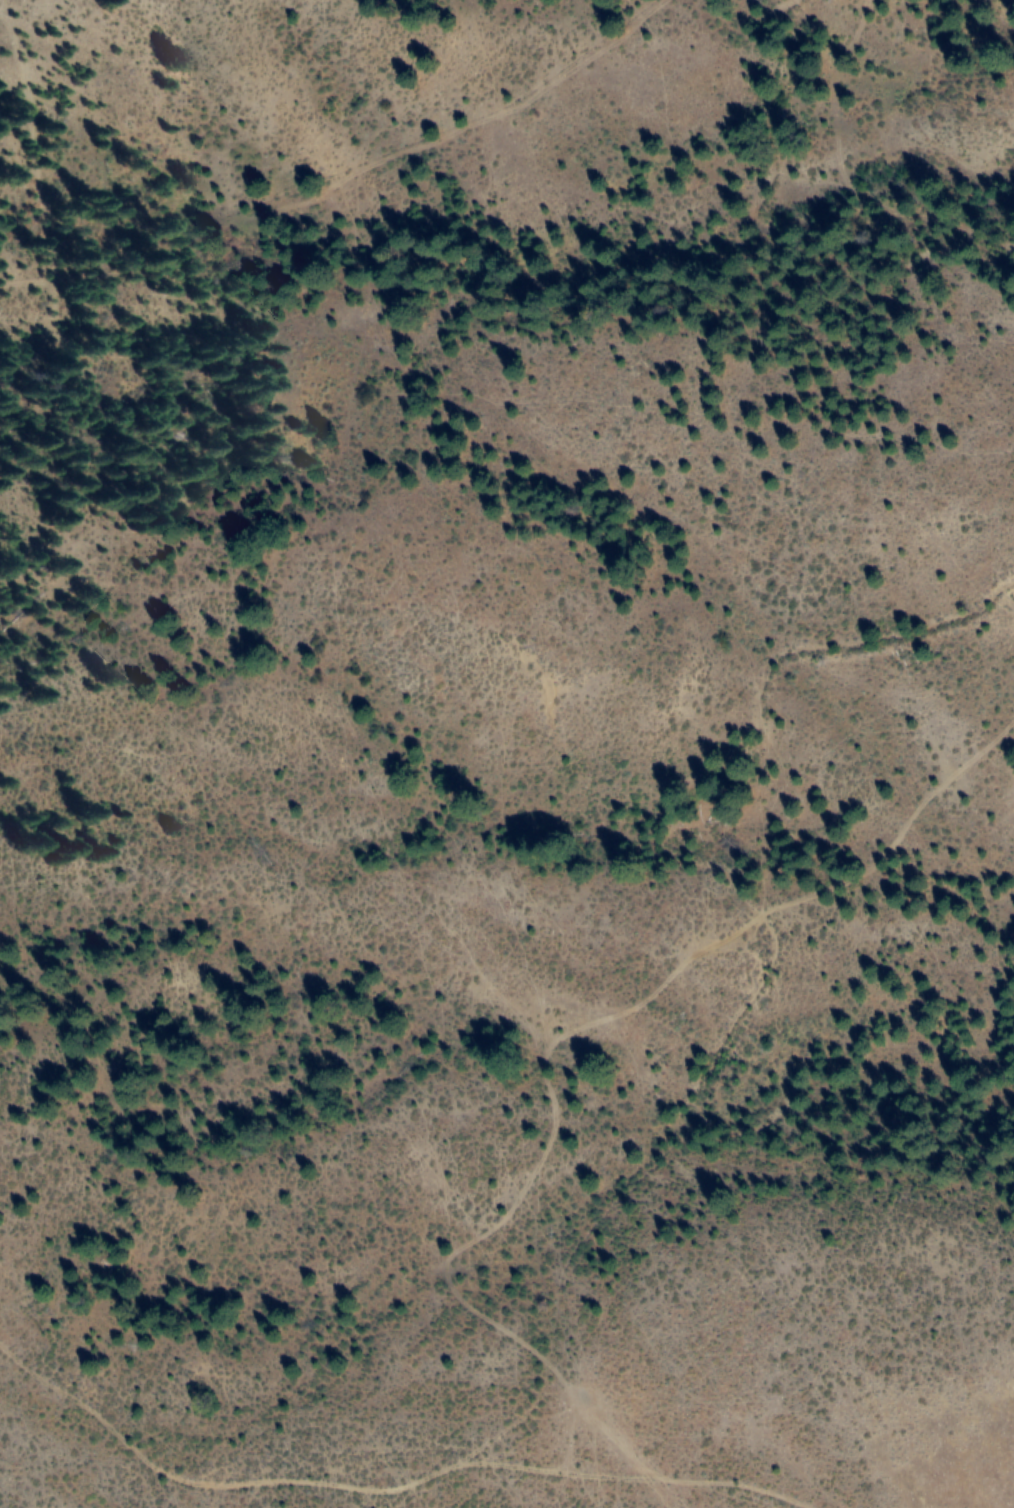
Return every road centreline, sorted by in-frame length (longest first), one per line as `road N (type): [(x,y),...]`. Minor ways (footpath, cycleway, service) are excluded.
road 1 (residential): [(718,1507),(675,1484),(603,1466),(453,1477),(339,1507),(188,1507),(56,1447),(0,1386)]

